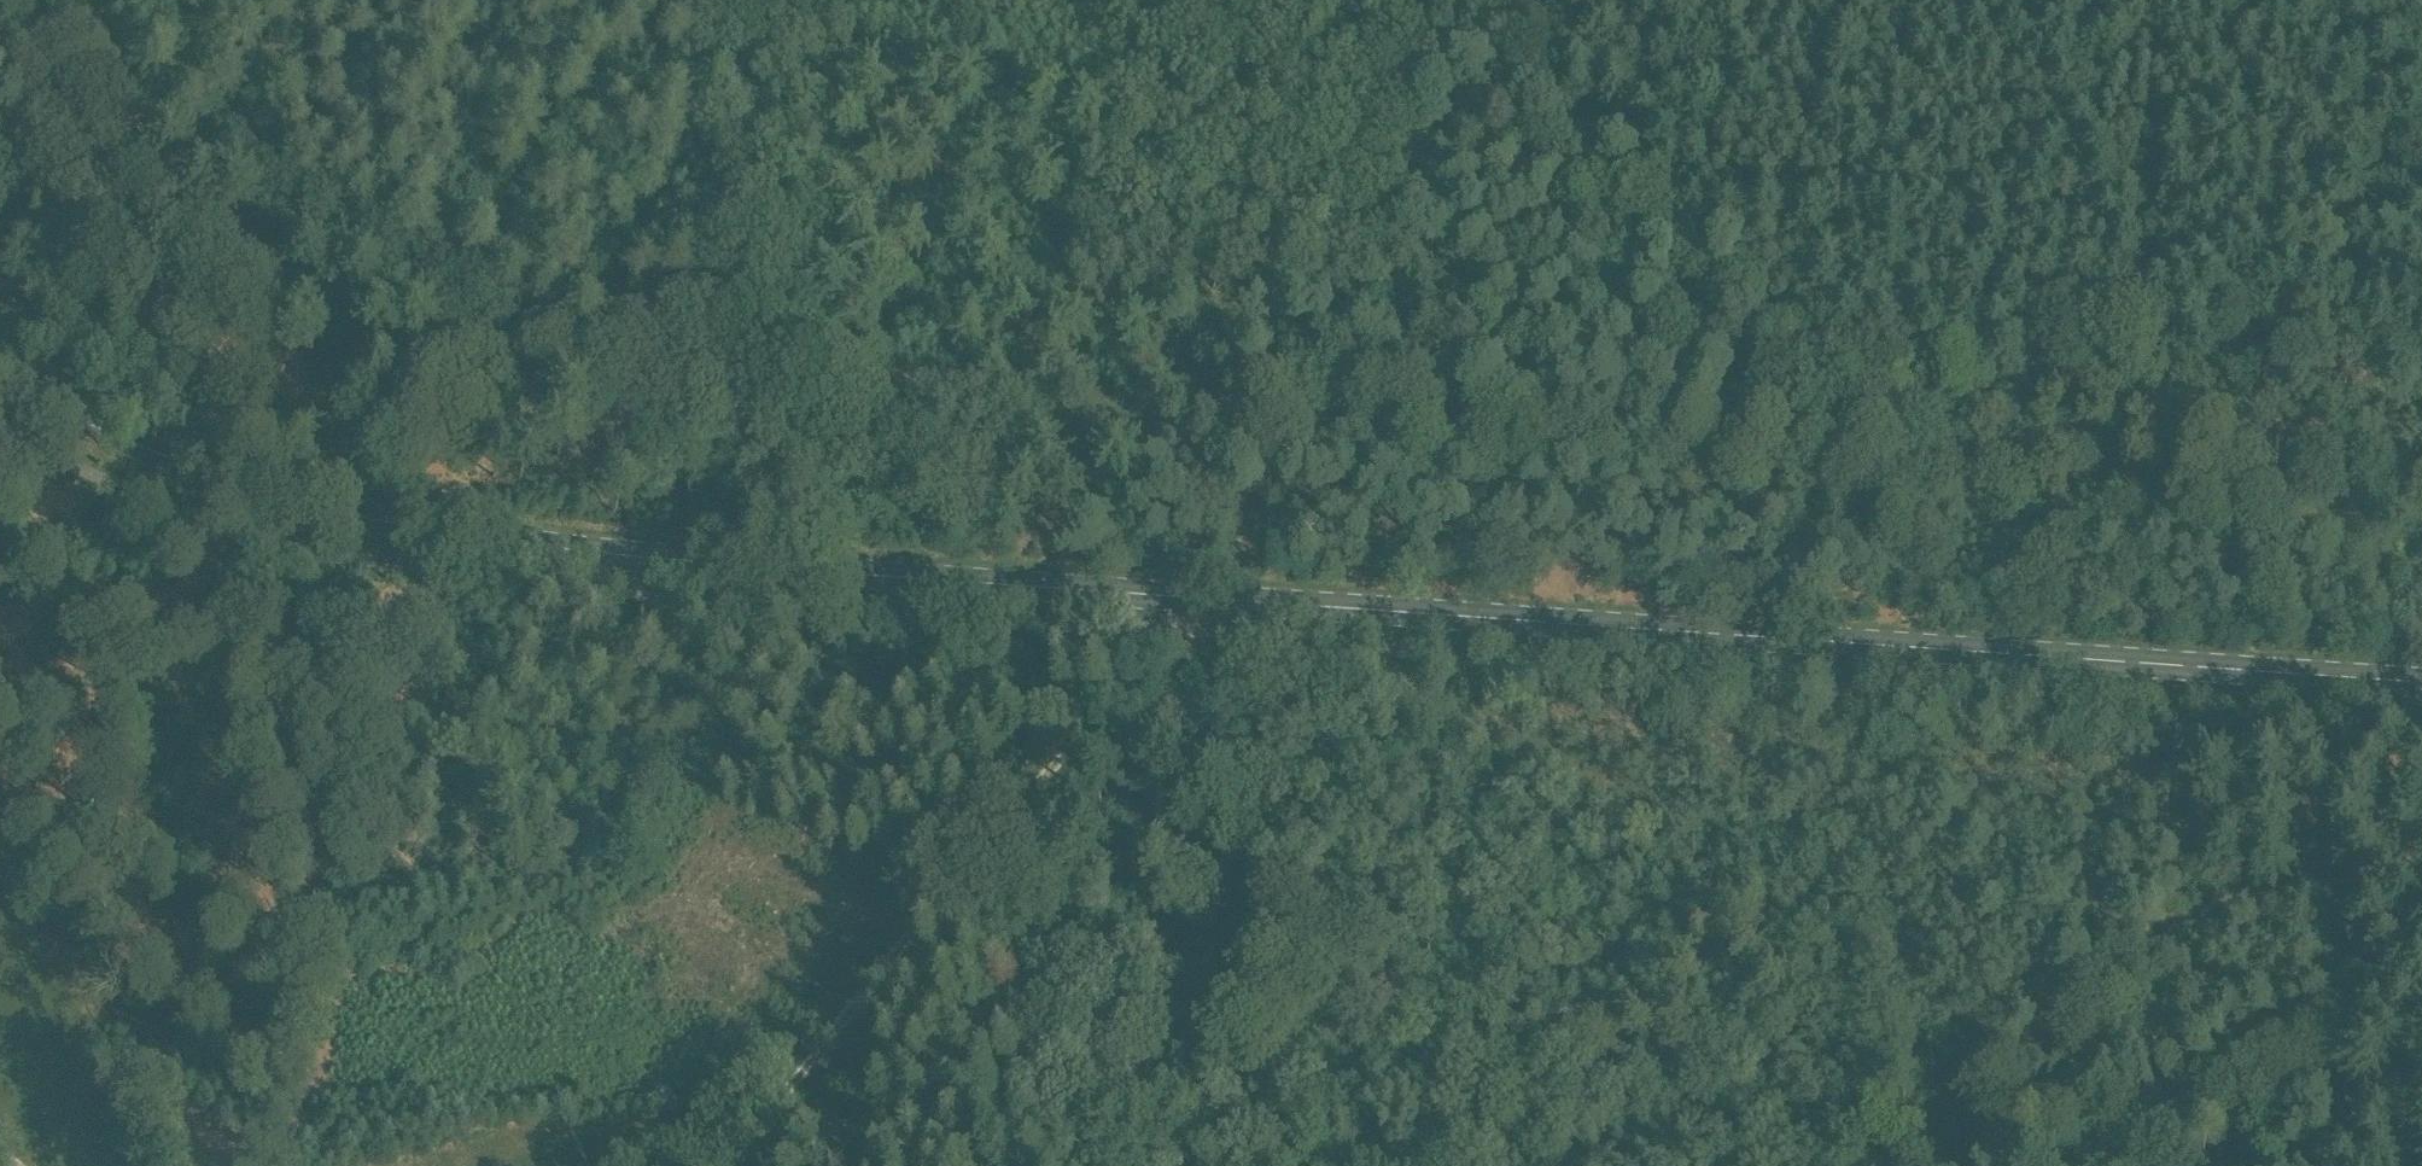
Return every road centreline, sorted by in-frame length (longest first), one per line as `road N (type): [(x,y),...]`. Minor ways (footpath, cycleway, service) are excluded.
road 1 (track): [(2421,519),(1610,445),(897,393),(662,397),(424,437),(300,437),(158,307),(47,0)]
road 2 (primary): [(2421,681),(696,563),(479,536),(317,507),(129,442),(0,380)]
road 3 (track): [(1807,1165),(1849,1096),(2028,963),(2115,919),(2243,880),(2333,880),(2421,854)]
road 4 (track): [(784,1090),(999,843),(1180,598)]
road 5 (track): [(784,1090),(940,1165)]
road 6 (track): [(689,1165),(784,1090)]

